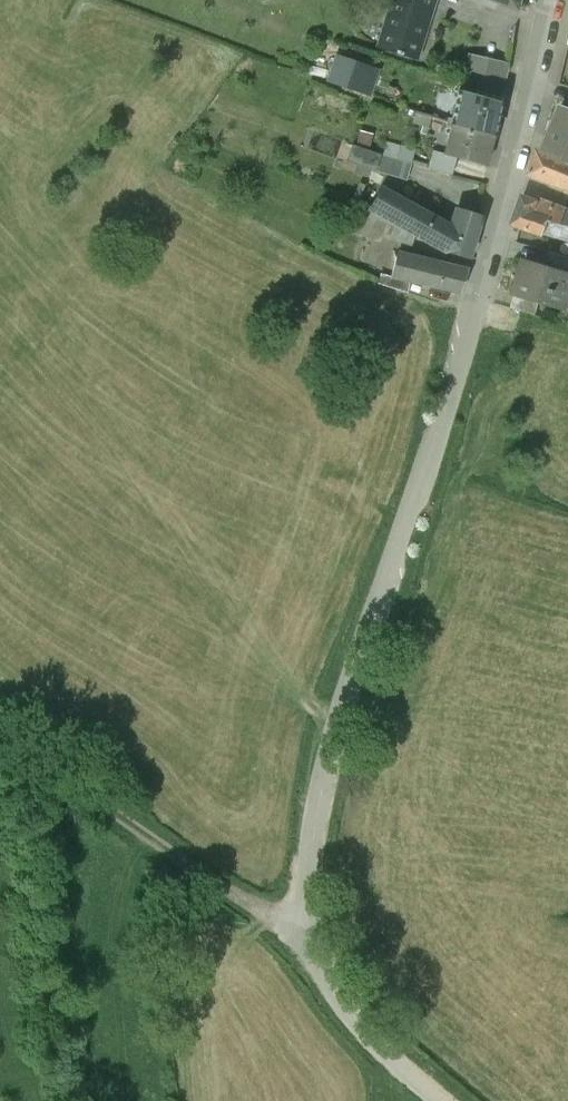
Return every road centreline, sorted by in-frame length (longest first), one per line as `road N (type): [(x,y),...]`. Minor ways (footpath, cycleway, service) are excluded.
road 1 (track): [(452,394),(328,754),(312,829),(305,942)]
road 2 (residential): [(452,394),(551,0)]
road 3 (track): [(0,738),(95,813),(305,942)]
road 4 (track): [(305,942),(357,1027),(436,1100)]

